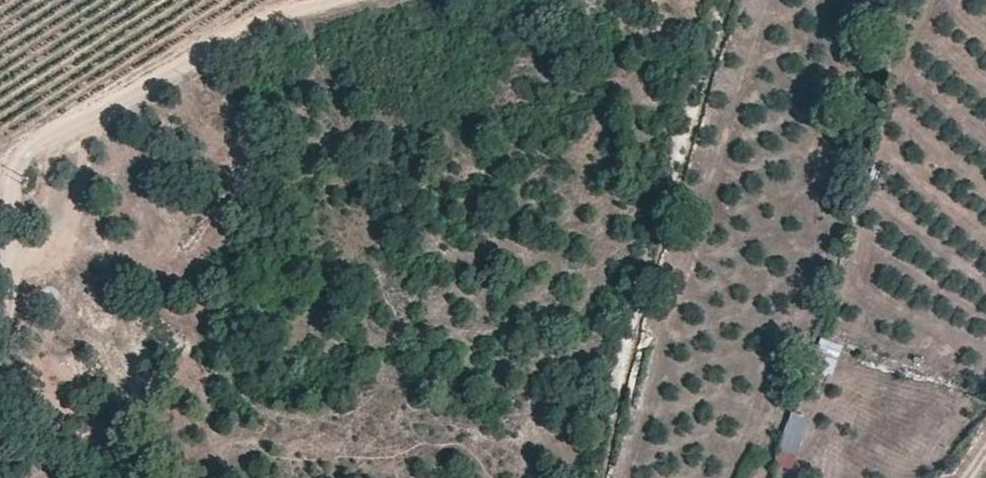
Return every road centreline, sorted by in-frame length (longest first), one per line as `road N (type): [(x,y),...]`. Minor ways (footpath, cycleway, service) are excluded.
road 1 (track): [(0,367),(14,176),(25,151),(247,25),(357,0)]

